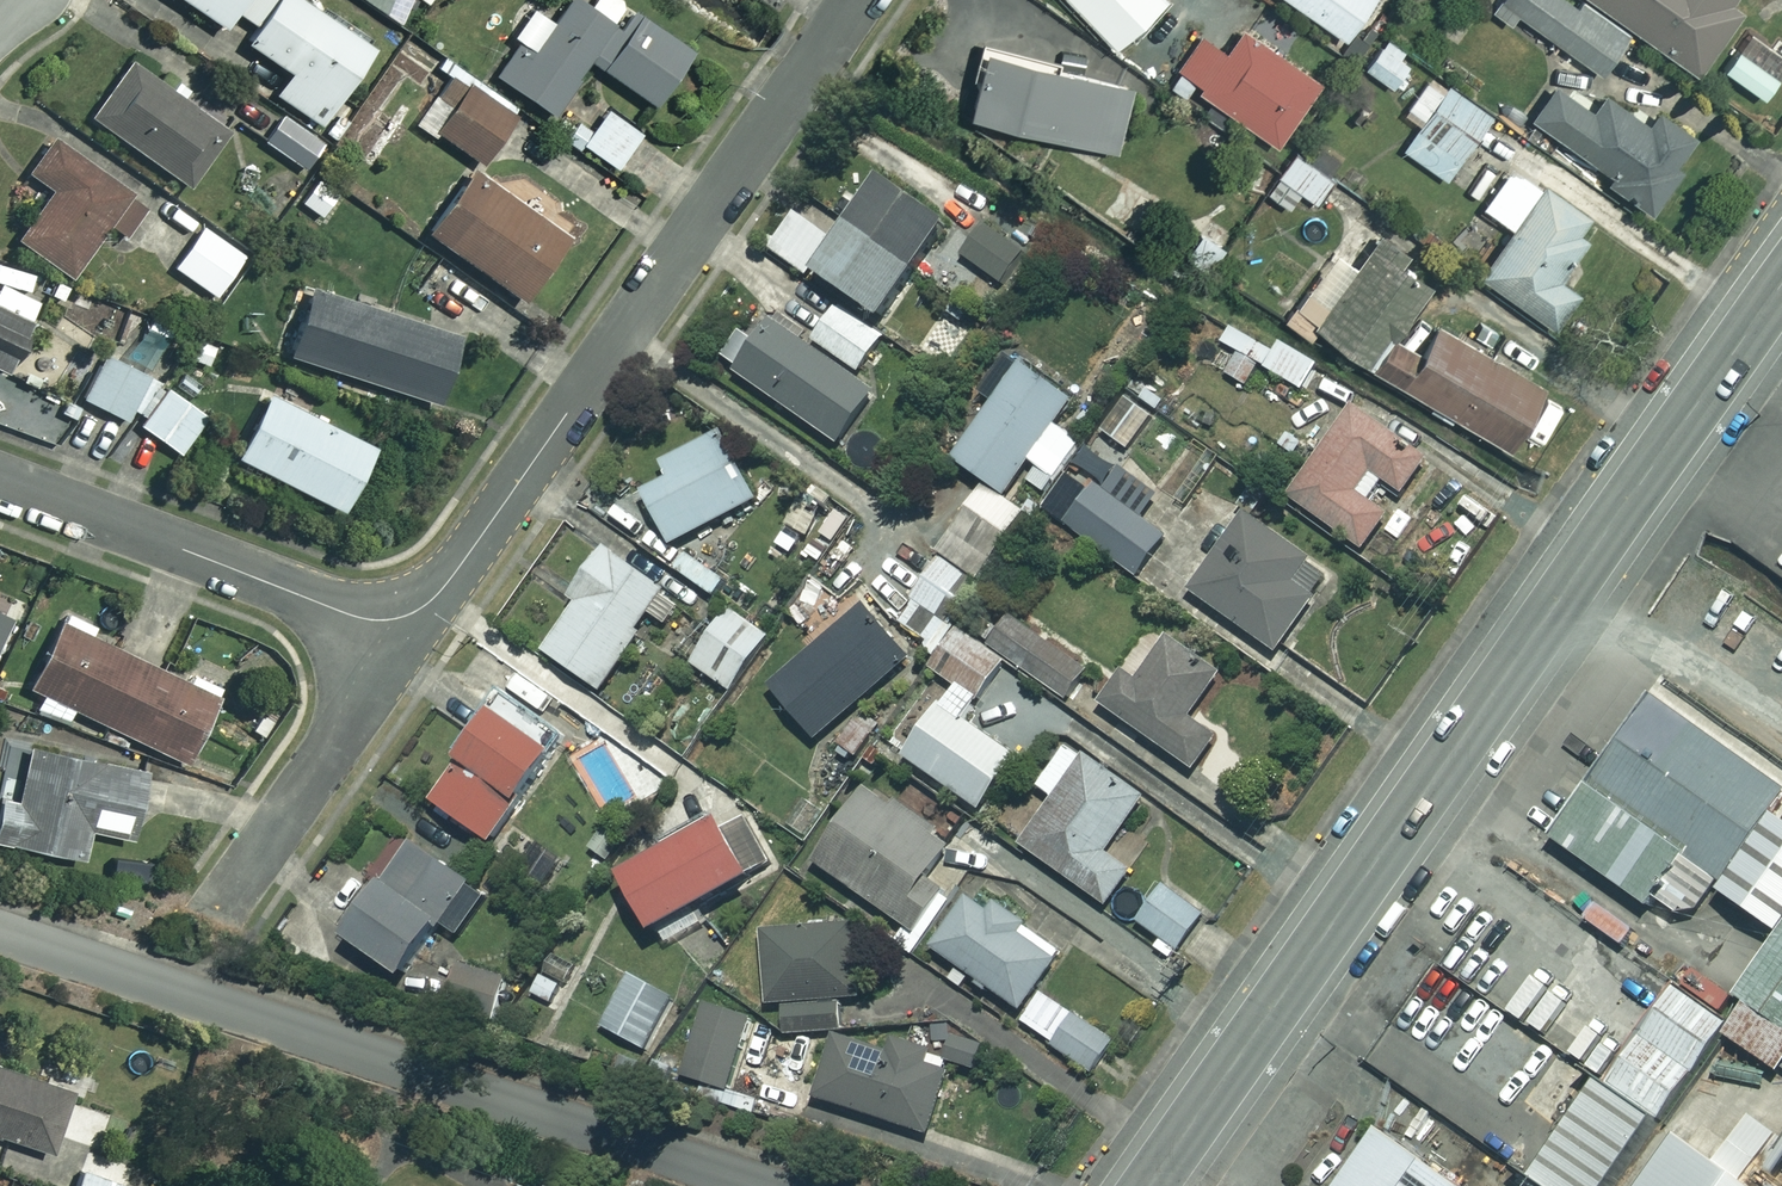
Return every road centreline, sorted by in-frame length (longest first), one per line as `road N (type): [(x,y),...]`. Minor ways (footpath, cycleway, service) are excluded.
road 1 (tertiary): [(1781,284),(1148,1185)]
road 2 (residential): [(865,0),(430,606),(386,620),(349,618)]
road 3 (residential): [(757,1185),(0,940)]
road 4 (residential): [(0,485),(349,618)]
road 5 (residential): [(349,618),(358,654),(341,725),(237,898)]

